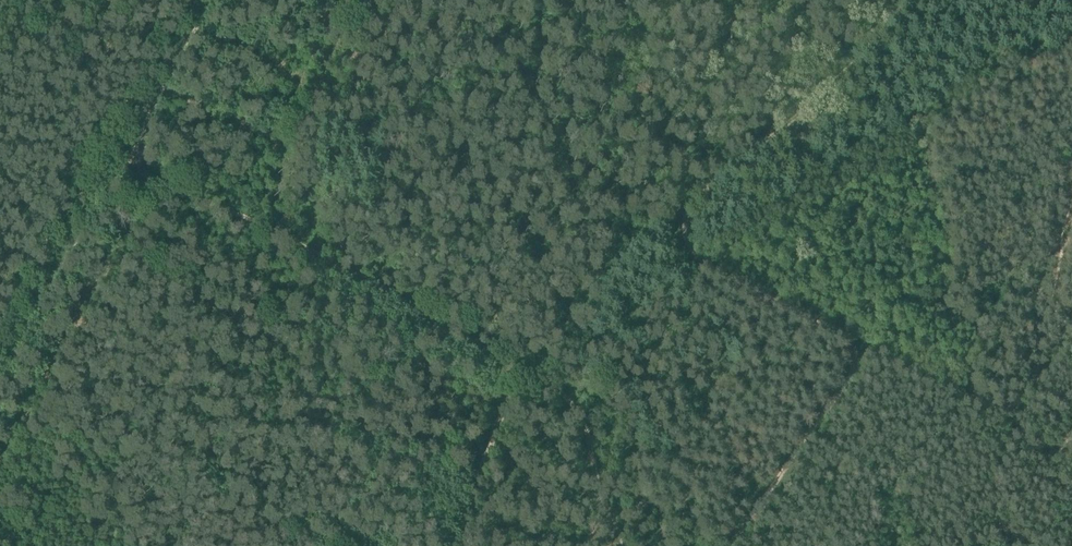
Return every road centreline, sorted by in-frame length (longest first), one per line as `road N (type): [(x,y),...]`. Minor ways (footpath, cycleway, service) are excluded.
road 1 (track): [(735,545),(815,432),(858,351),(709,269),(689,244),(688,228),(713,194),(845,84),(914,0)]
road 2 (track): [(120,148),(551,381),(583,424),(623,545)]
road 3 (track): [(200,0),(0,366)]
road 4 (track): [(454,545),(510,387),(551,381)]
road 5 (track): [(852,346),(986,411)]

